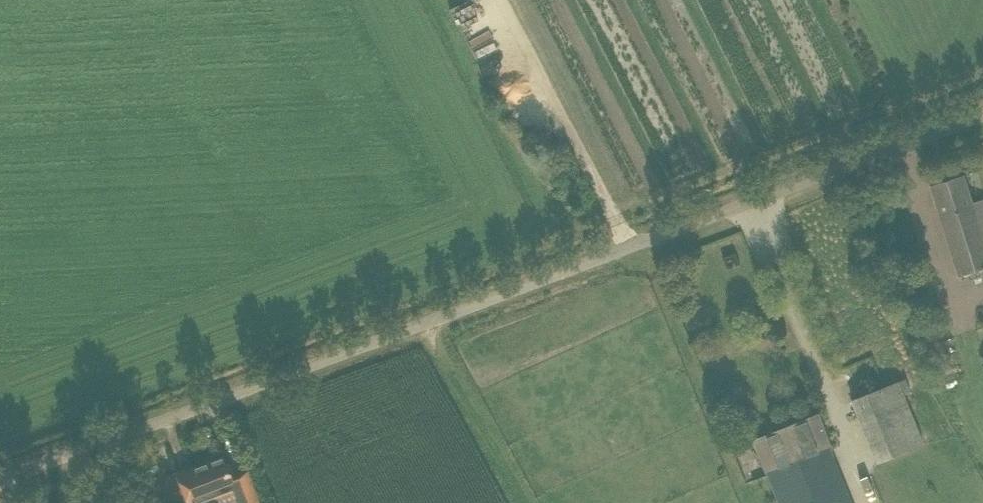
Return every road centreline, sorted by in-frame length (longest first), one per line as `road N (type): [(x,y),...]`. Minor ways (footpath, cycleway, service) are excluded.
road 1 (unclassified): [(0,480),(982,117)]
road 2 (track): [(502,0),(629,248)]

